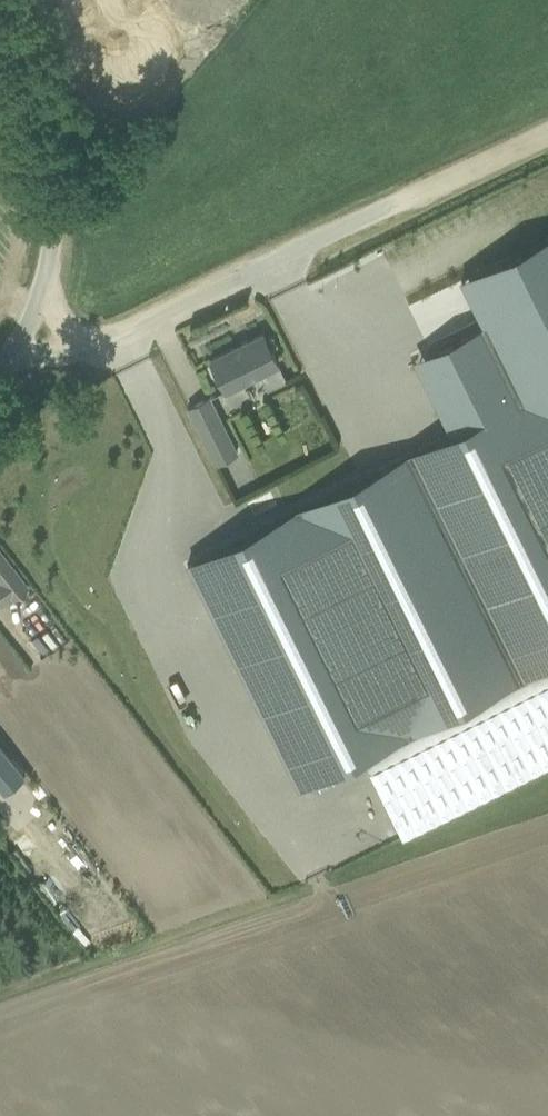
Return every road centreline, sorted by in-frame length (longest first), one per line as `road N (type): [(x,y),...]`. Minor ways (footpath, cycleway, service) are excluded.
road 1 (unclassified): [(36,346),(54,242),(50,167),(5,0)]
road 2 (track): [(547,129),(264,265)]
road 3 (unclassified): [(36,346),(125,330),(264,265)]

